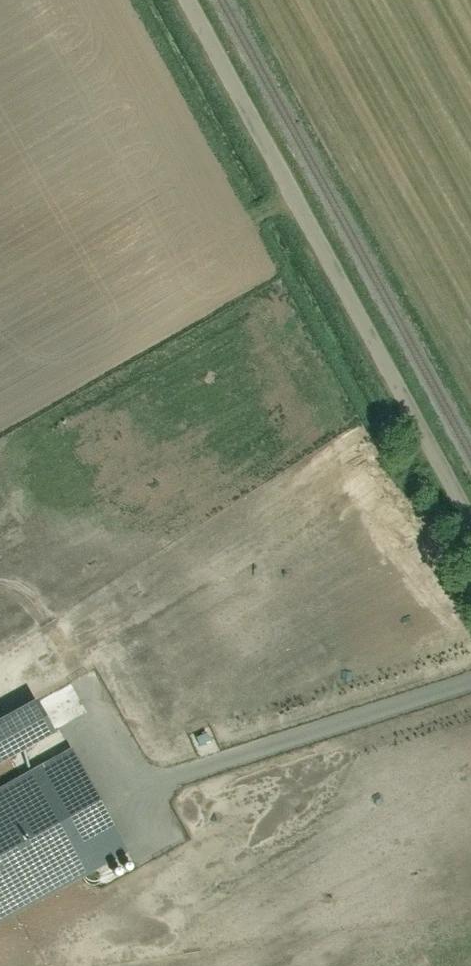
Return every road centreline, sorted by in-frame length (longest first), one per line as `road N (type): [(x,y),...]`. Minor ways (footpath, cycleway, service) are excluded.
road 1 (unclassified): [(182,0),(470,526)]

